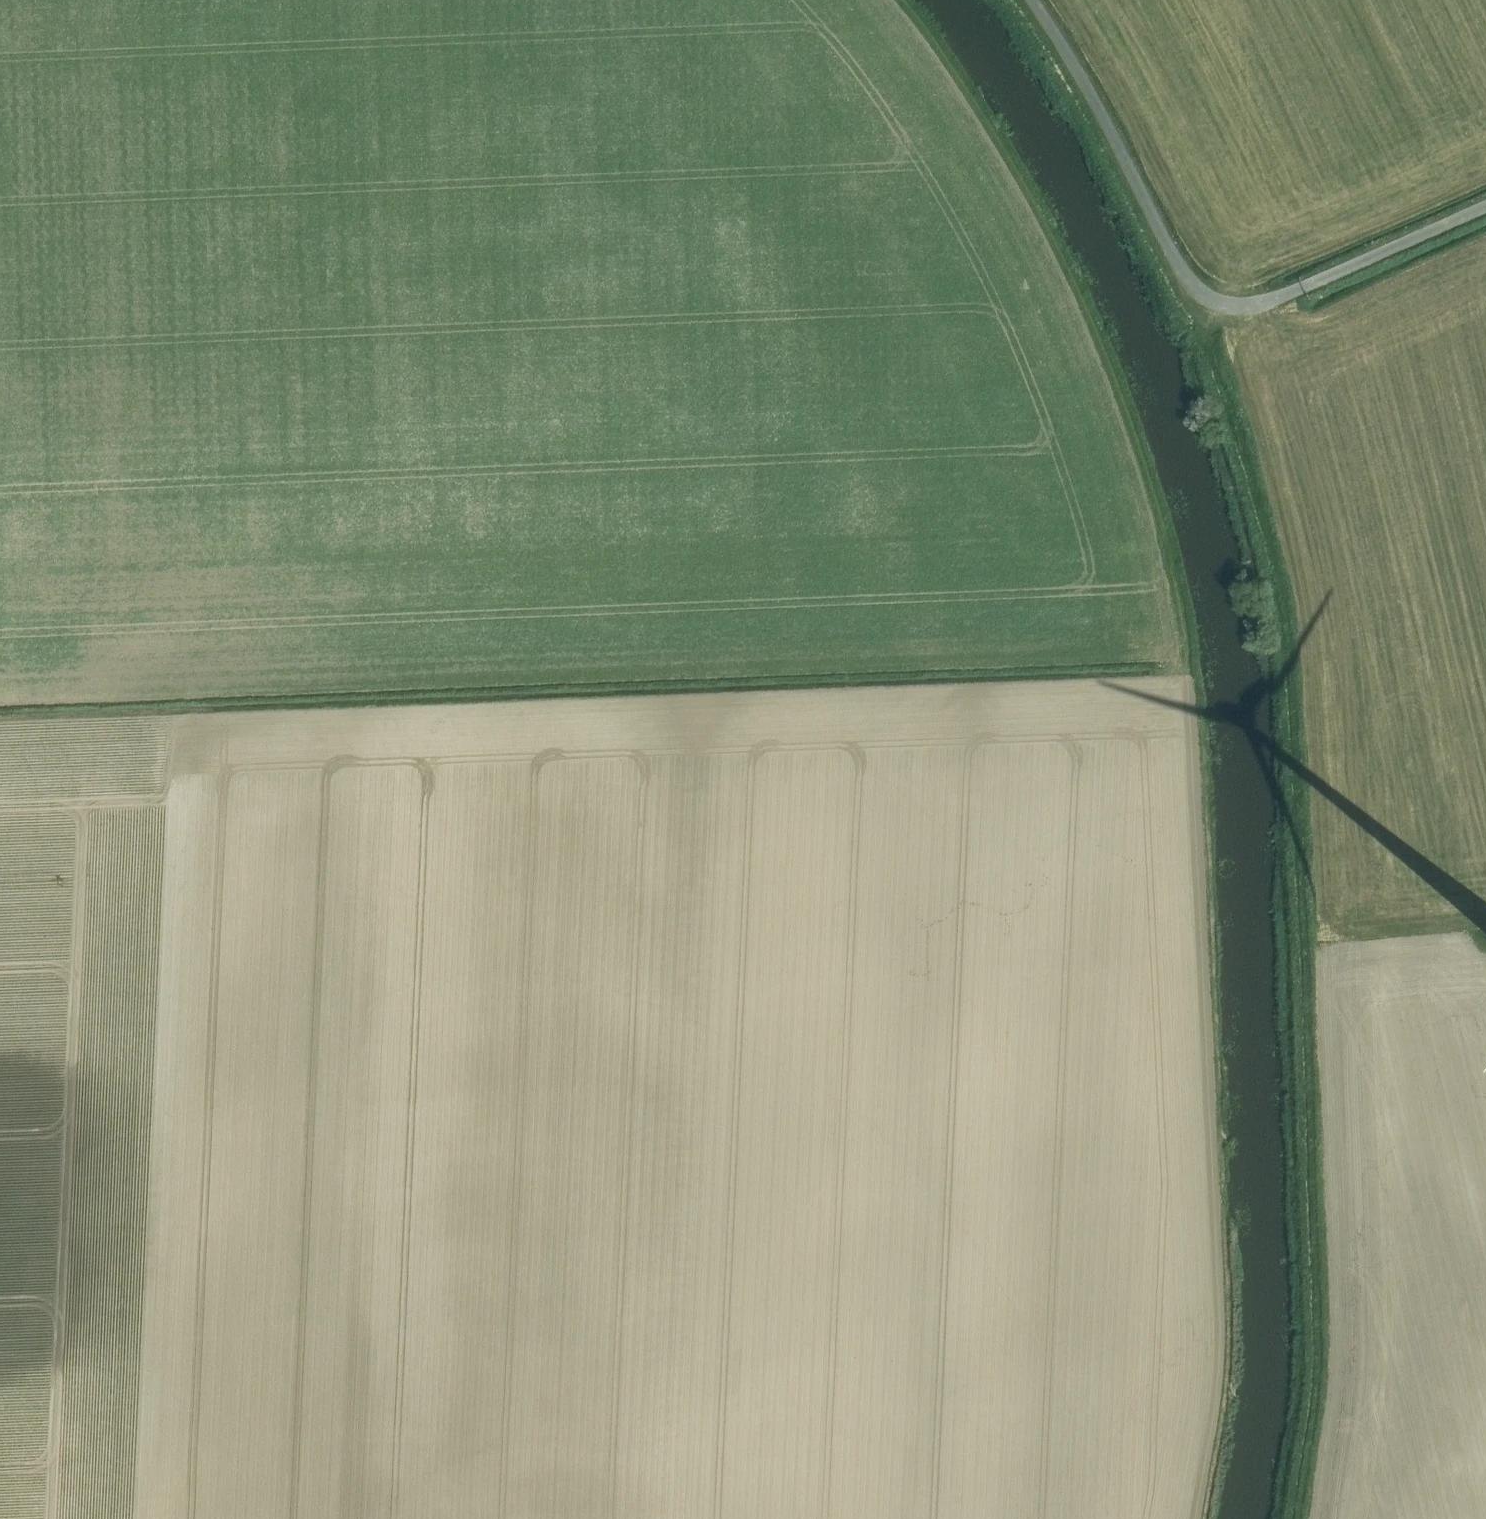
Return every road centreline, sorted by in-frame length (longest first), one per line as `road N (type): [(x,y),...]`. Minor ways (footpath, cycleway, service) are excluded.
road 1 (track): [(1485,204),(1298,285)]

